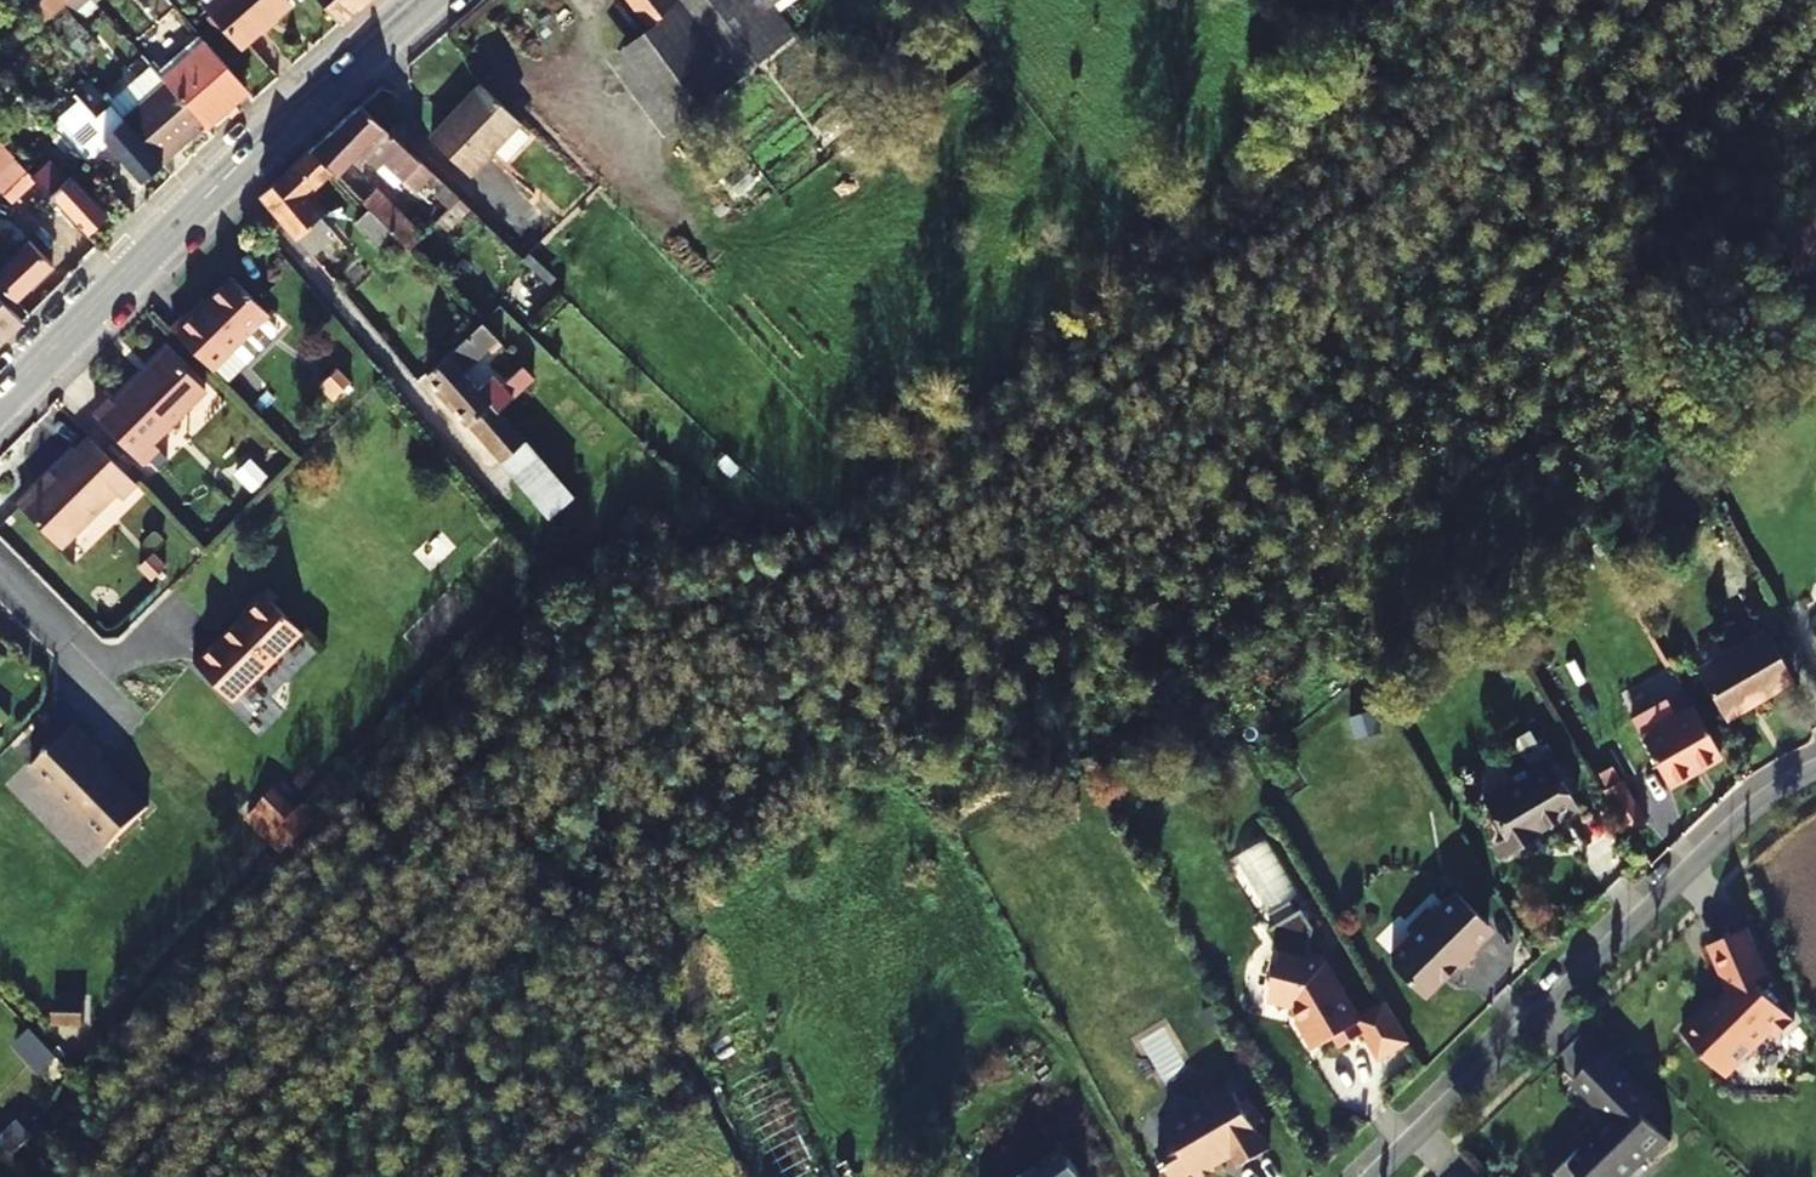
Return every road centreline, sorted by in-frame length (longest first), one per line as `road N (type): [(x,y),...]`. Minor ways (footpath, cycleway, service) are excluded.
road 1 (residential): [(1815,754),(1733,810),(1373,1176)]
road 2 (secondary): [(0,401),(202,201),(429,0)]

